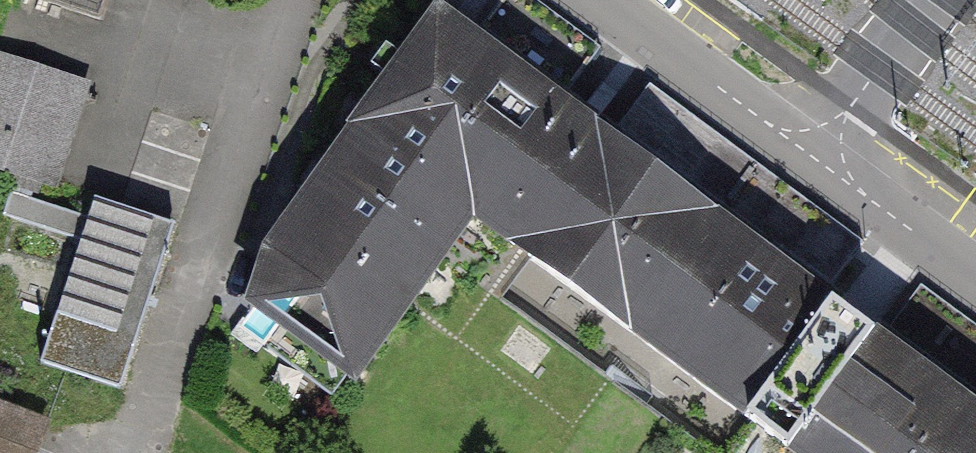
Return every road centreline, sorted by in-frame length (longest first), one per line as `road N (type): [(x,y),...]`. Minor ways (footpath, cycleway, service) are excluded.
road 1 (residential): [(817,156),(602,0)]
road 2 (residential): [(817,156),(975,283)]
road 3 (residential): [(934,0),(817,156)]

